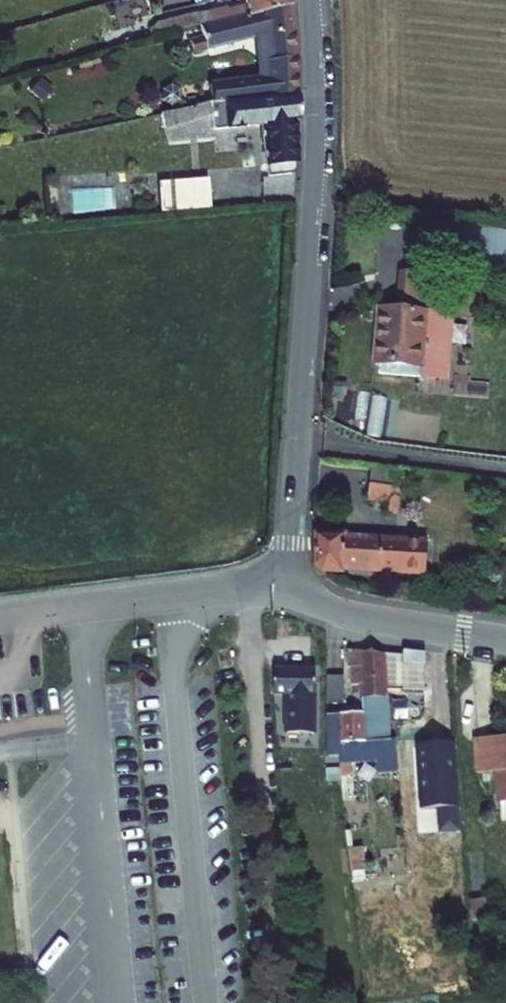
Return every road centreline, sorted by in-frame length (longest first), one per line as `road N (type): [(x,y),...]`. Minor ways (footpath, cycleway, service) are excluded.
road 1 (tertiary): [(313,0),(319,118),(292,517),(296,575)]
road 2 (track): [(287,1002),(247,585)]
road 3 (residential): [(0,615),(296,575)]
road 4 (tertiary): [(505,640),(336,610),(309,595),(296,575)]

